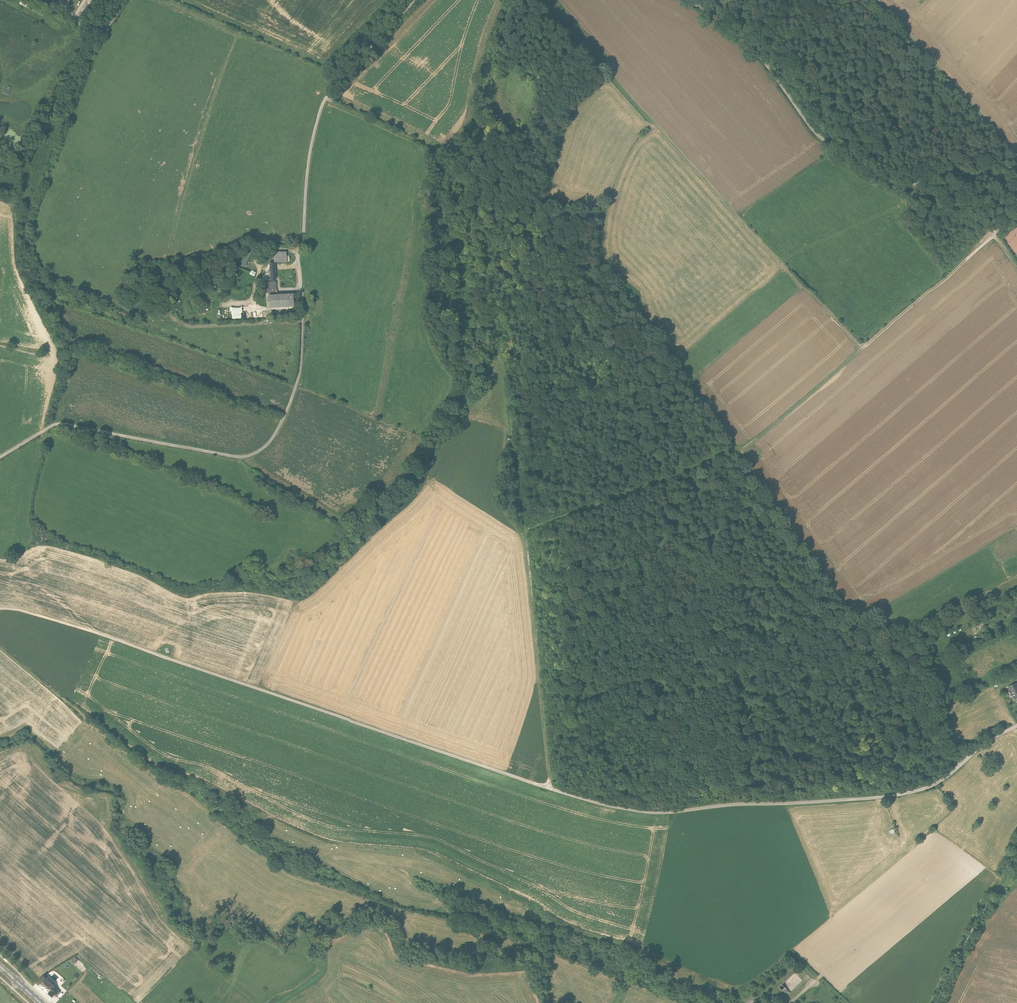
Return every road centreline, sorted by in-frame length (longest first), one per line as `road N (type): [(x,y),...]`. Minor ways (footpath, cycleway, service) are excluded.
road 1 (unclassified): [(0,608),(626,809),(901,793),(942,778),(994,737)]
road 2 (track): [(326,95),(459,154),(459,231),(497,340),(520,488),(549,787)]
road 3 (unclassified): [(412,0),(338,78),(316,119),(306,168),(298,377),(267,443),(239,458),(60,424),(0,457)]
road 4 (unclassified): [(1016,183),(939,173),(901,187),(857,165),(813,131),(753,49),(690,0)]
road 5 (track): [(734,448),(956,764)]
road 6 (track): [(1016,272),(993,237),(859,353)]
road 7 (track): [(1016,157),(877,0)]
road 8 (track): [(859,353),(740,456)]
road 9 (track): [(859,353),(757,241)]

